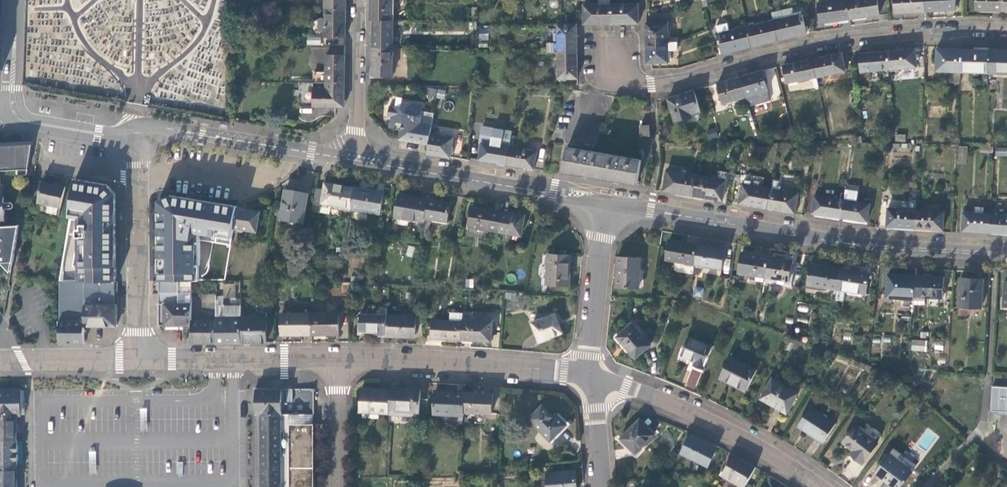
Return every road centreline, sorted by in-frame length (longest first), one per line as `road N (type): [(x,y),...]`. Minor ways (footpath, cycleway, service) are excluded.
road 1 (tertiary): [(606,204),(863,245),(1006,254)]
road 2 (residential): [(1006,31),(817,45),(631,85)]
road 3 (residential): [(338,360),(593,377)]
road 4 (residential): [(593,377),(696,415),(823,486)]
road 5 (tertiary): [(357,161),(606,204)]
road 6 (residential): [(139,137),(138,362)]
road 7 (tertiary): [(139,137),(162,128),(357,161)]
road 8 (residential): [(138,362),(338,360)]
road 9 (residential): [(606,204),(593,377)]
road 10 (residential): [(357,161),(362,0)]
road 11 (tertiary): [(13,102),(25,123),(139,137)]
road 12 (residential): [(0,359),(138,362)]
road 13 (residential): [(338,360),(339,486)]

